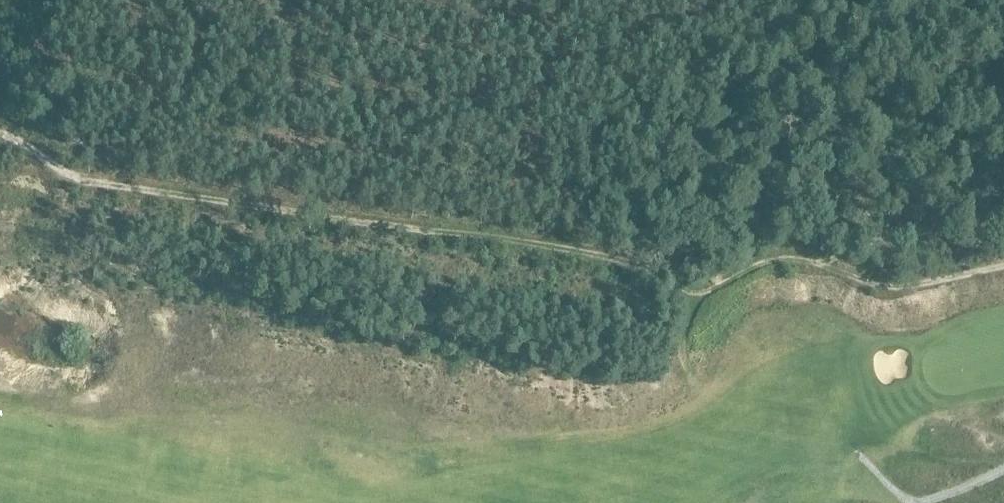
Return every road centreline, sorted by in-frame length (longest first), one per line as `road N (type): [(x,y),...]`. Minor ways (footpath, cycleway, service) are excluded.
road 1 (track): [(1003,263),(891,288),(821,261),(783,256),(722,290),(533,249),(65,175),(0,128)]

